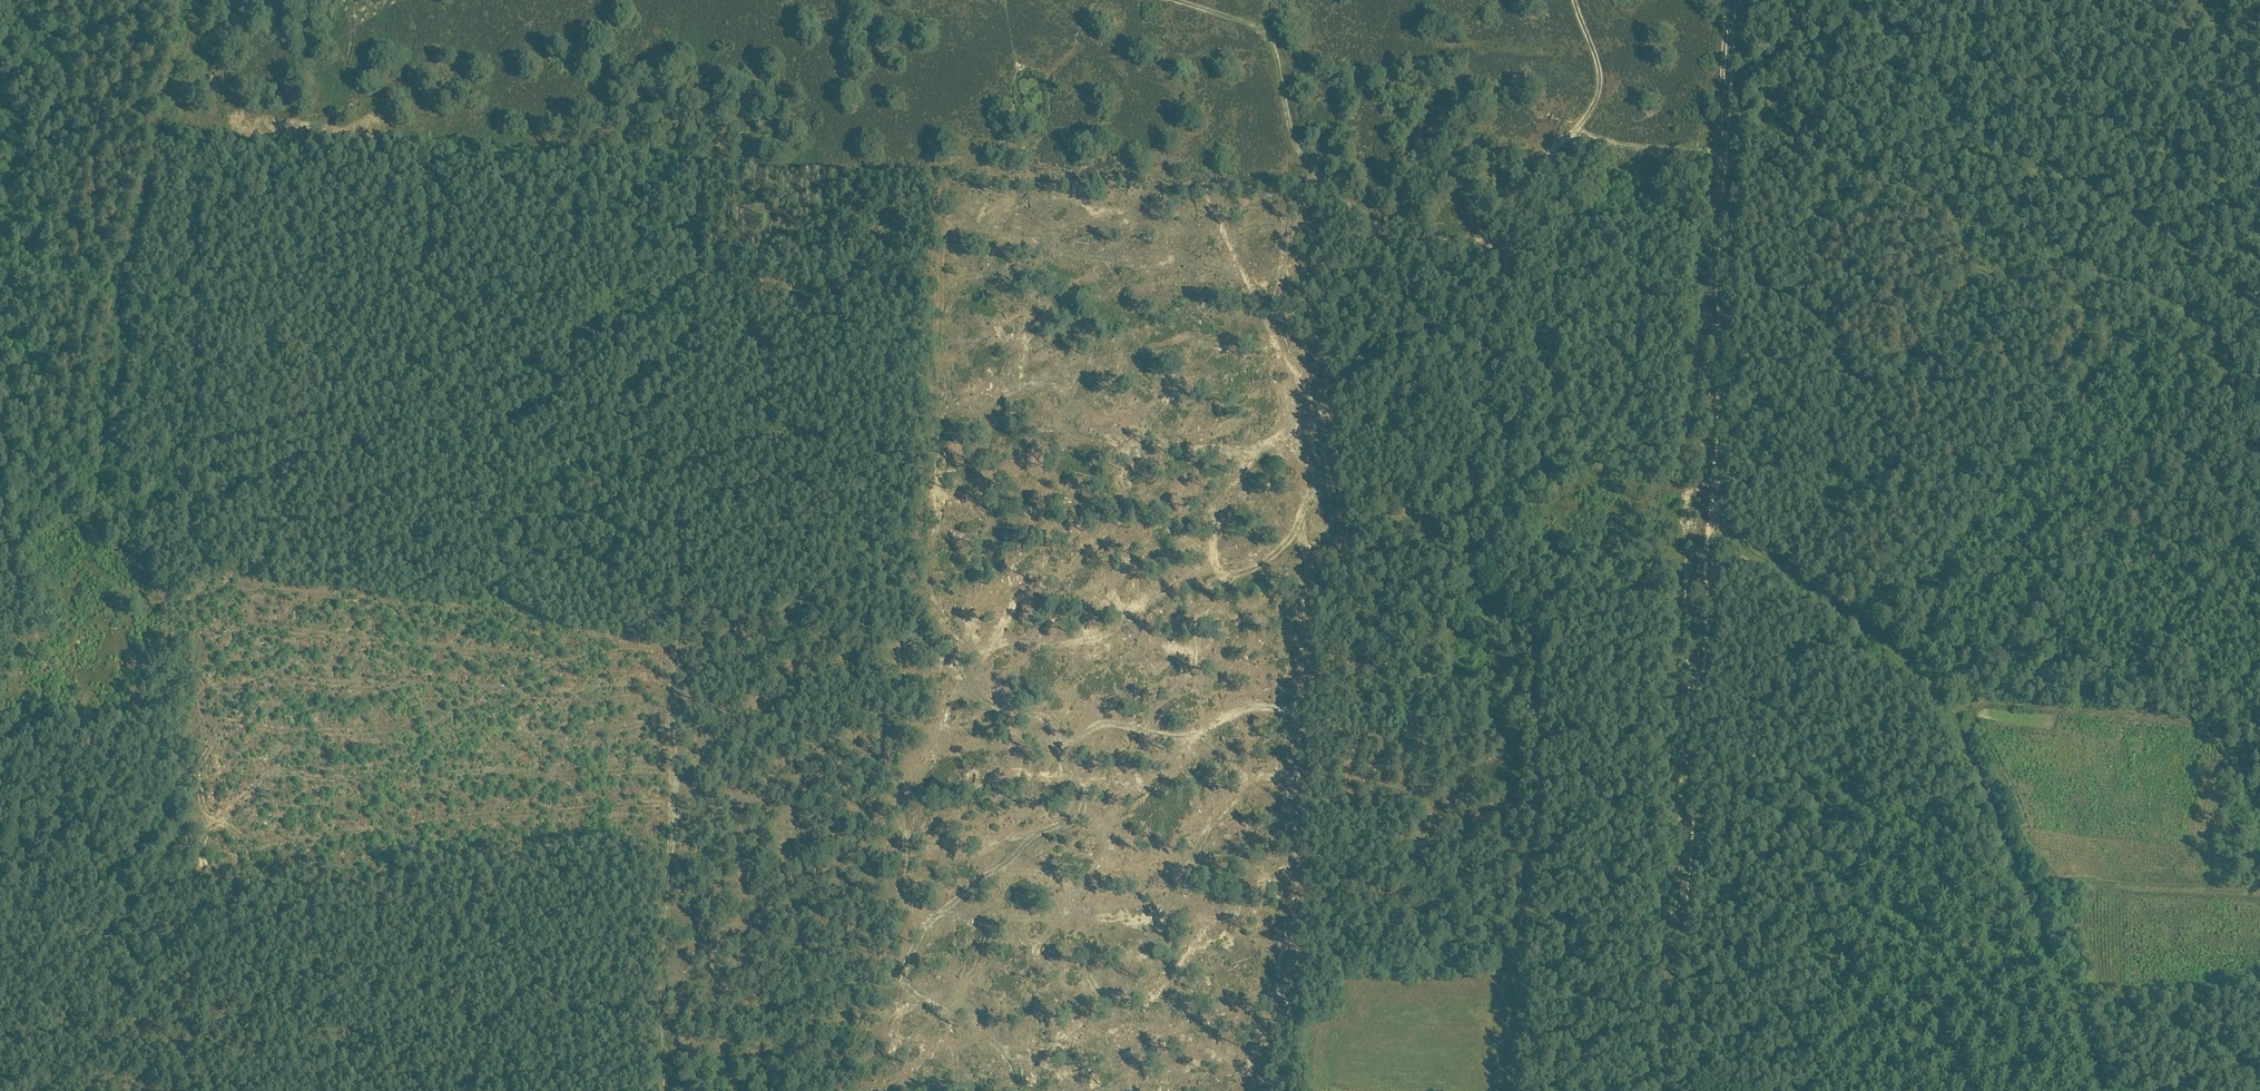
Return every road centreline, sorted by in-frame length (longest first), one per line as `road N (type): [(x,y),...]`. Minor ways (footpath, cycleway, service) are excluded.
road 1 (track): [(1671,1090),(1726,0)]
road 2 (track): [(1499,1090),(1527,779),(1526,645),(1508,612),(1479,595),(1472,530),(1502,247)]
road 3 (track): [(1178,0),(1269,28),(1292,139),(1365,221),(1433,241),(1502,247),(1542,162),(1589,114),(1605,72),(1573,0)]
road 4 (track): [(2114,1090),(1958,718),(1885,643),(1738,542),(1707,537)]
road 5 (track): [(2259,402),(2233,380),(2183,406),(2145,461),(2068,531),(1990,639),(1972,704),(1958,718)]
road 6 (track): [(1719,150),(1560,144)]

